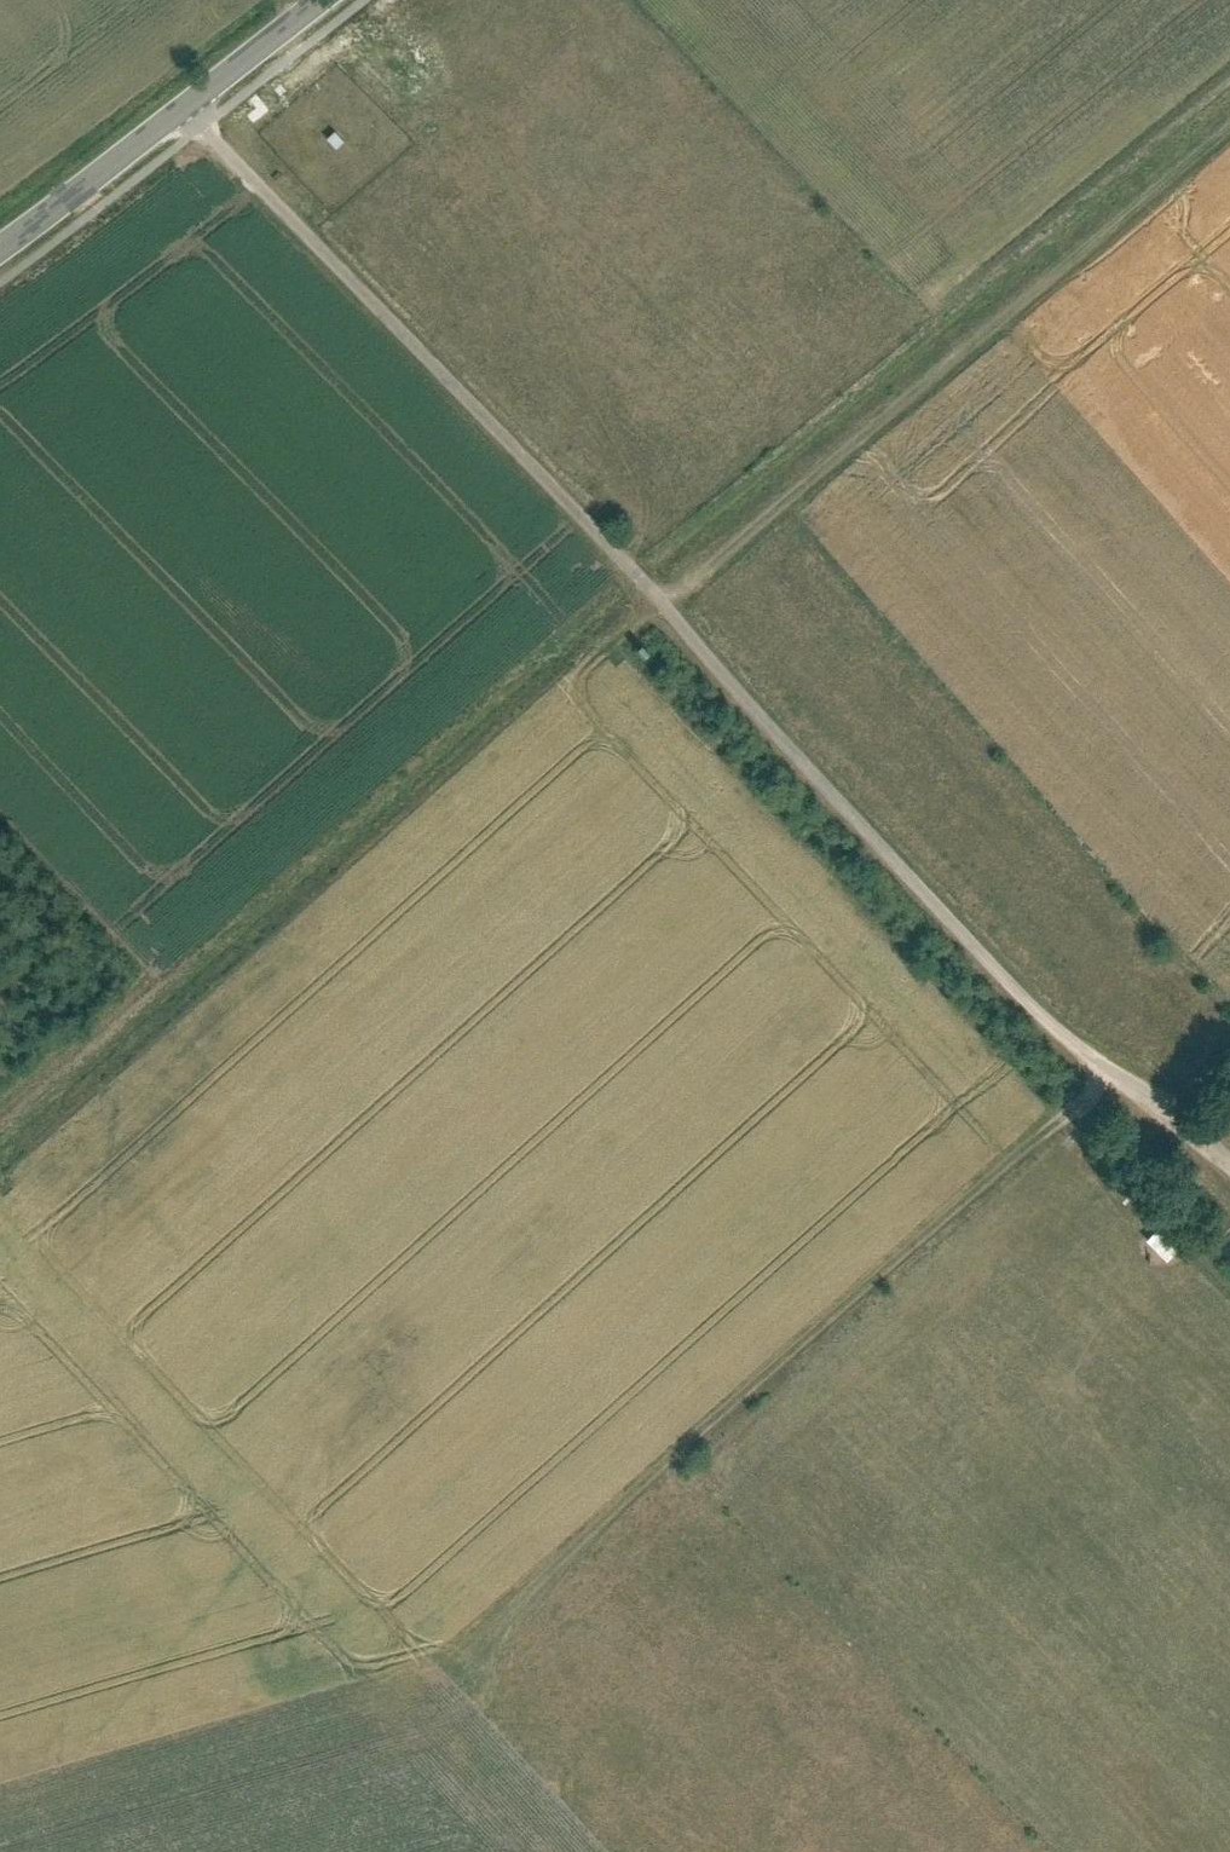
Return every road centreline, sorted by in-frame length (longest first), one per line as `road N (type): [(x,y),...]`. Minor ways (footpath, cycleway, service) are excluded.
road 1 (tertiary): [(324,0),(0,252)]

